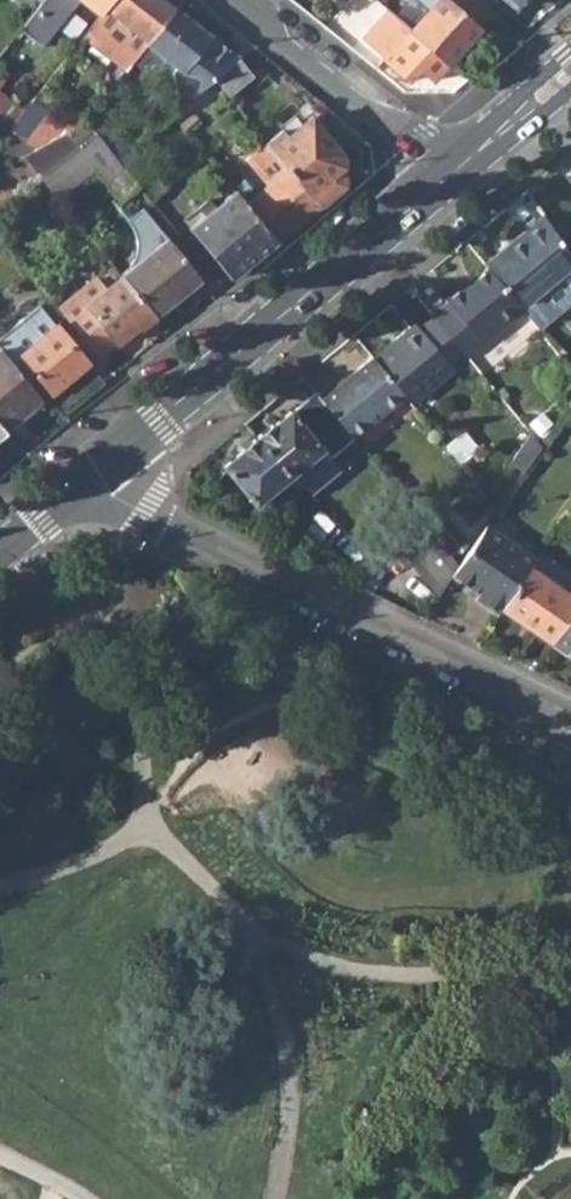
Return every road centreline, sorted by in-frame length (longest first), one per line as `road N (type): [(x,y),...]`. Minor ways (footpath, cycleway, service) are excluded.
road 1 (residential): [(86,476),(145,515),(570,713)]
road 2 (tertiary): [(455,170),(86,476)]
road 3 (residential): [(237,0),(455,170)]
road 4 (tertiary): [(455,170),(570,71)]

